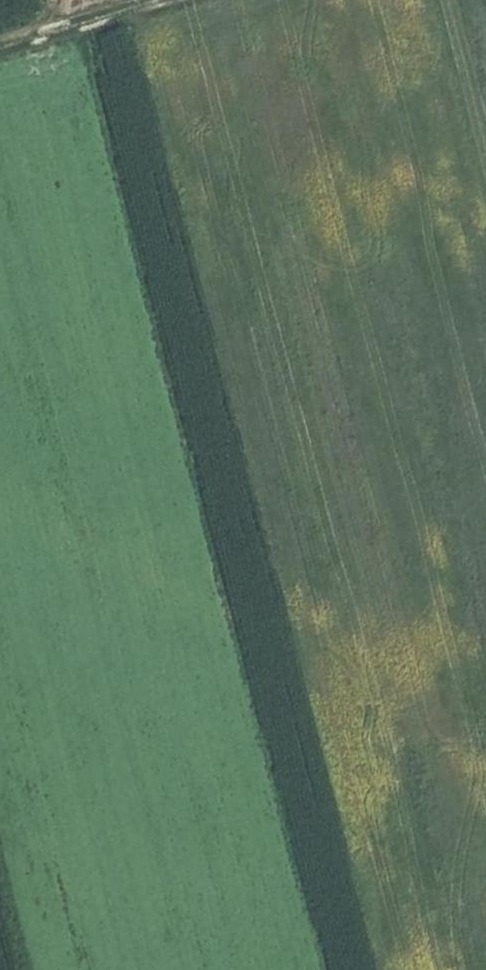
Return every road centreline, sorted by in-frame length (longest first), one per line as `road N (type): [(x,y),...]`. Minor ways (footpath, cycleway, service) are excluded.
road 1 (track): [(0,48),(161,0)]
road 2 (track): [(445,0),(485,154)]

